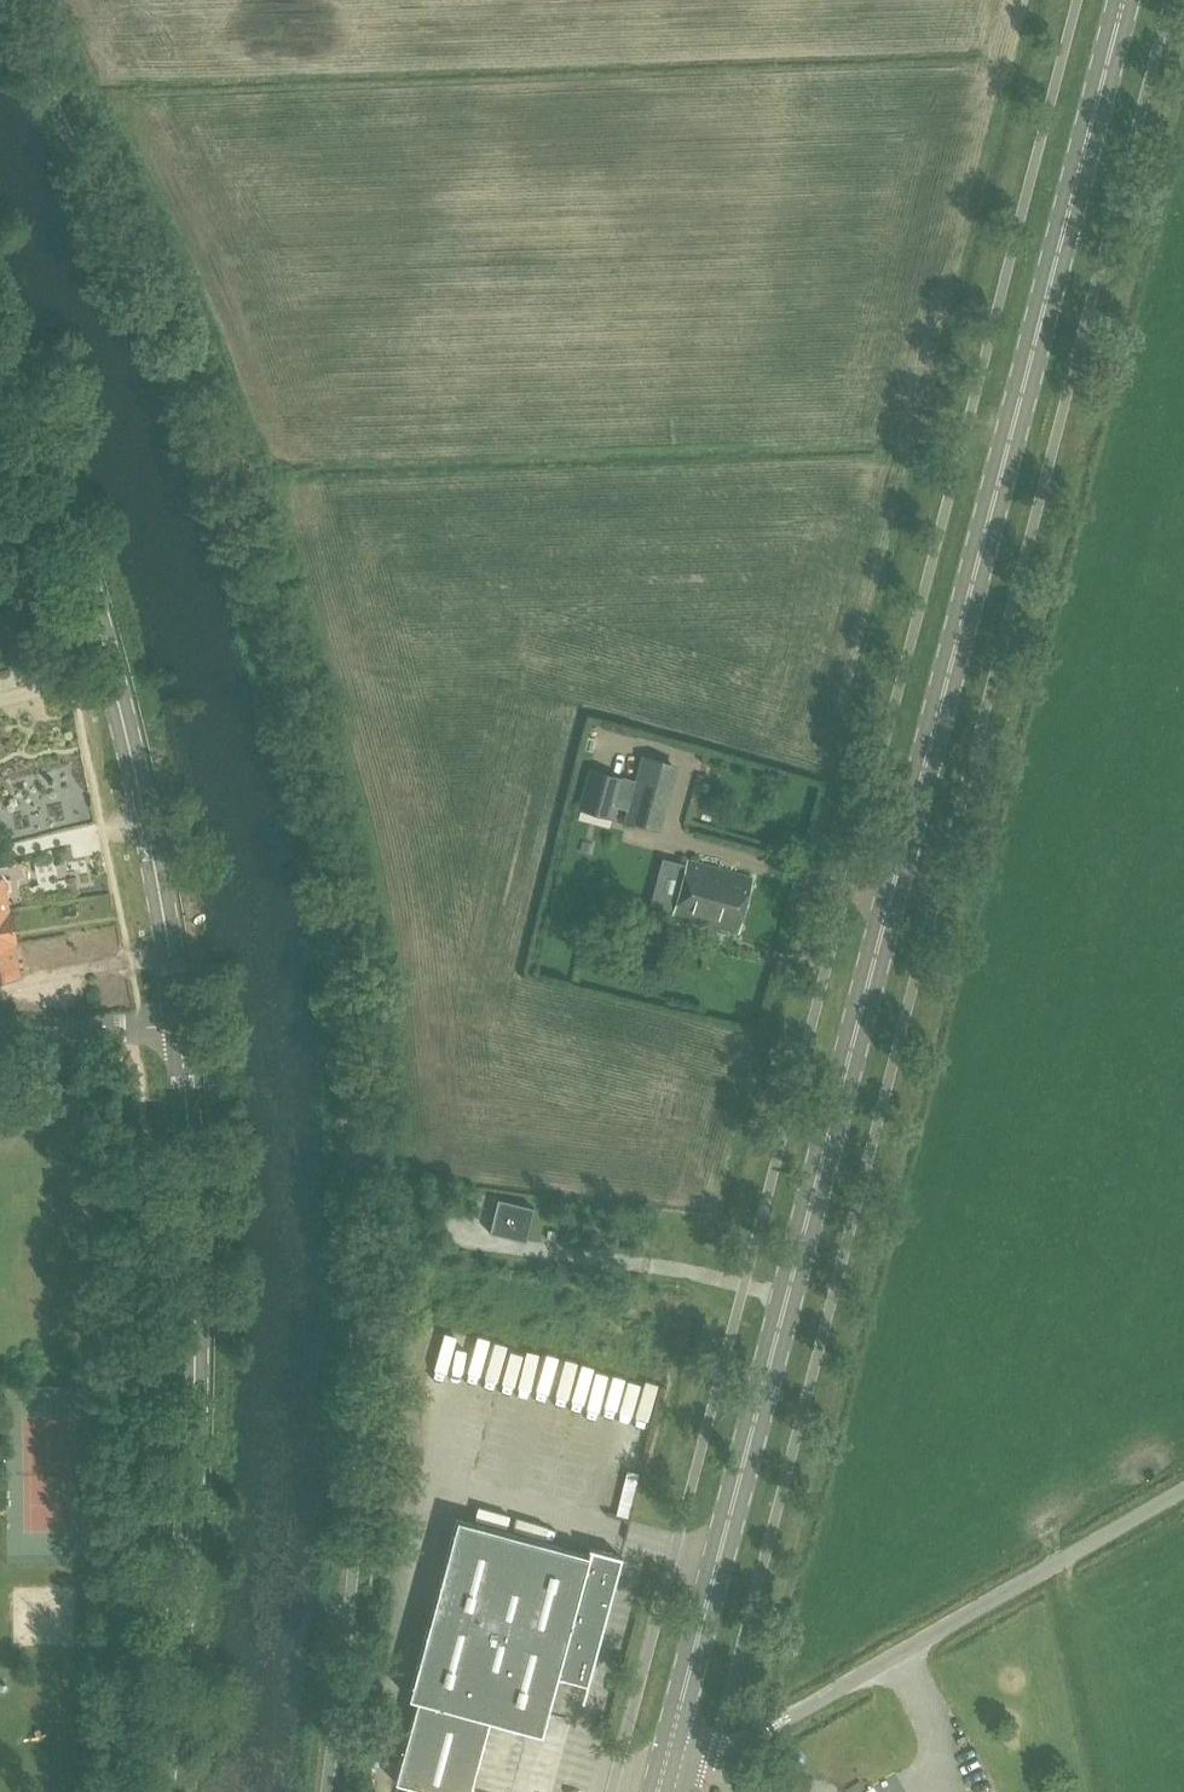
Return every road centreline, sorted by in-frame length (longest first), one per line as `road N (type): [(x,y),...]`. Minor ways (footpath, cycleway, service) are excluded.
road 1 (secondary): [(663,1771),(1123,0)]
road 2 (secondary): [(160,1791),(195,1380),(179,1024)]
road 3 (secondary): [(179,1024),(153,852),(105,650),(62,501),(0,343)]
road 4 (unclassified): [(663,1771),(724,1755),(1183,1486)]
road 5 (unclassified): [(0,1029),(179,1024)]

